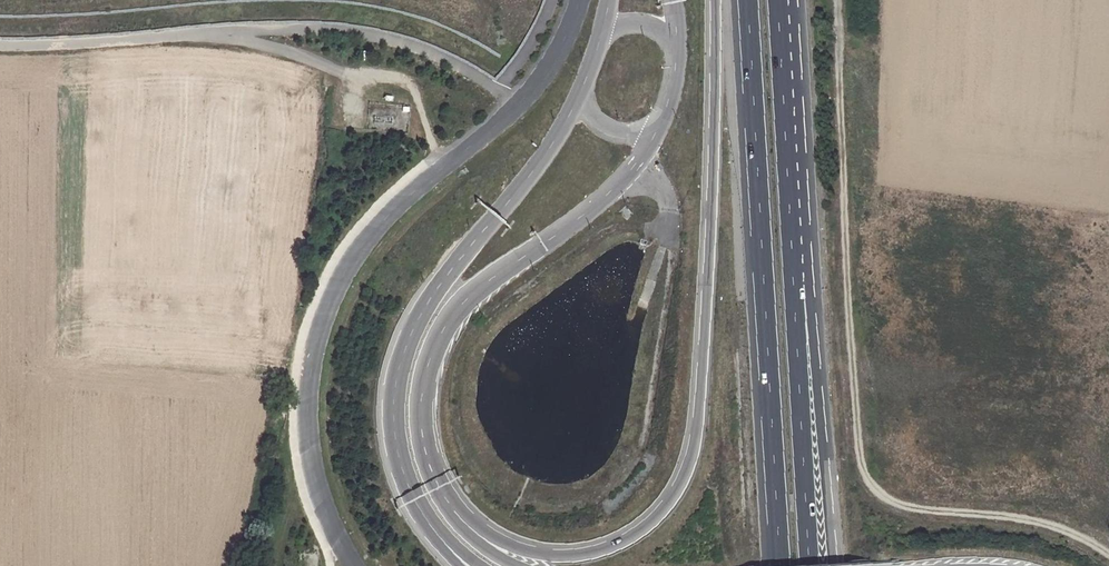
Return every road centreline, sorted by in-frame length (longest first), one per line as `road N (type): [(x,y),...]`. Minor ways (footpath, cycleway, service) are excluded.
road 1 (trunk): [(715,0),(692,444),(677,489),(628,538),(584,554),(530,554),(487,536),(441,494)]
road 2 (track): [(836,0),(842,253),(863,470),(899,505),(1016,516),(1059,526),(1108,552)]
road 3 (unclassified): [(353,565),(324,509),(307,439),(310,371),(329,299),(391,212),(484,135),(548,68),(578,0)]
road 4 (trunk): [(748,0),(779,565)]
road 5 (trunk): [(580,97),(536,168),(406,338),(392,392),(393,436),(407,488),(432,530)]
road 6 (trunk): [(441,494),(419,417),(422,379),(454,313),(485,281),(586,211),(634,168),(656,134)]
road 7 (trunk): [(834,565),(811,310),(793,283)]
road 8 (trunk): [(793,283),(777,0)]
road 9 (trunk): [(809,565),(793,283)]

